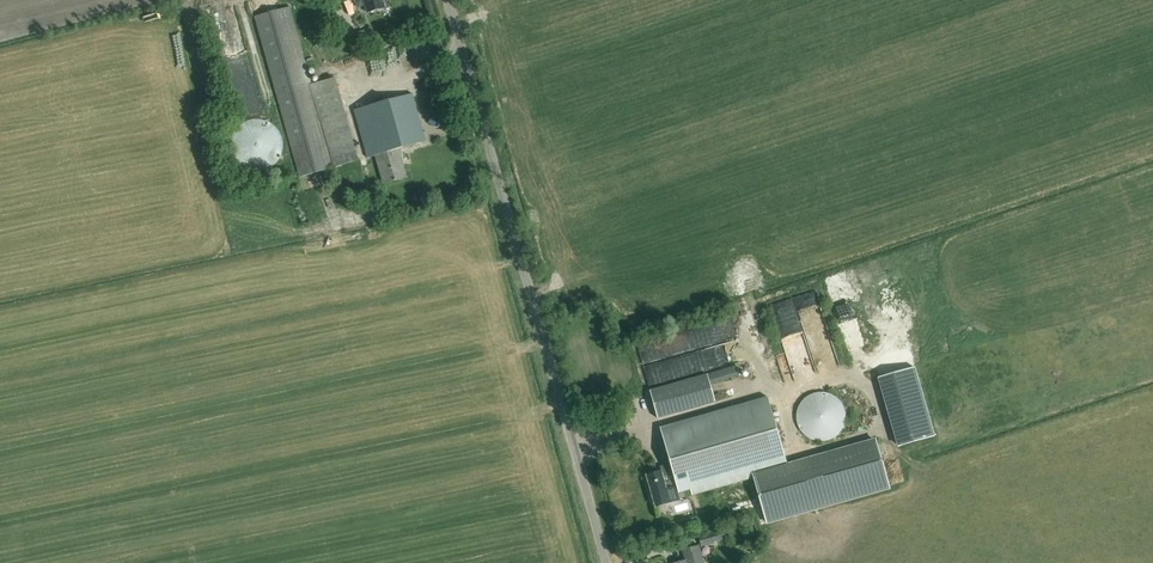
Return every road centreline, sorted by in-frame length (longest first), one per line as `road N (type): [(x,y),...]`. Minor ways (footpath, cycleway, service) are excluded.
road 1 (unclassified): [(607,562),(448,0)]

